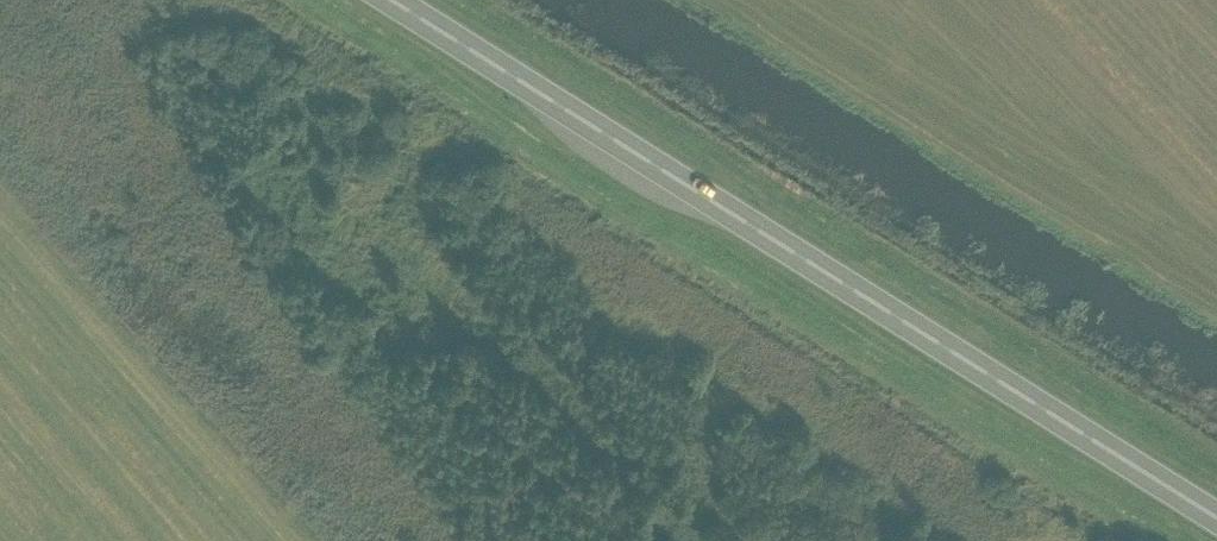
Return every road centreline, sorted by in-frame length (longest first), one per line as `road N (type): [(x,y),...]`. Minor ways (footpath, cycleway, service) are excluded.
road 1 (trunk): [(1216,518),(391,0)]

